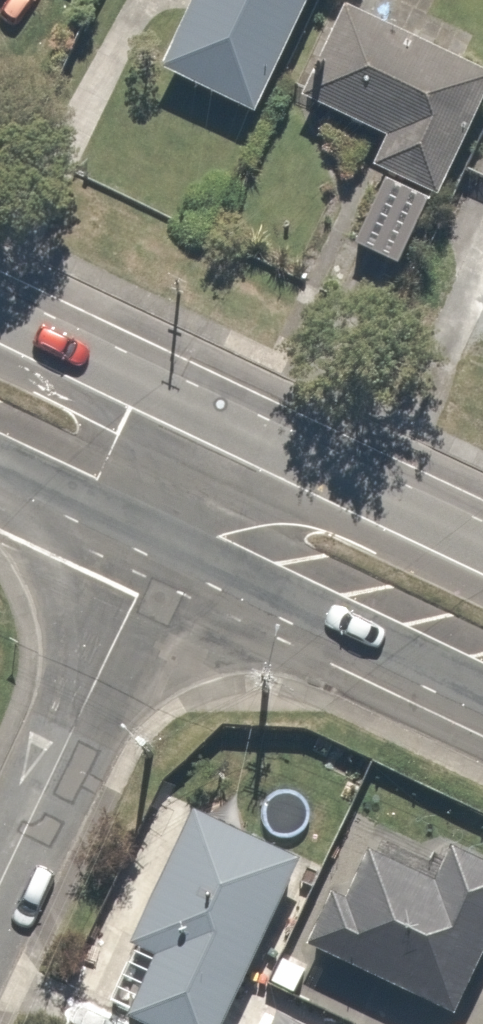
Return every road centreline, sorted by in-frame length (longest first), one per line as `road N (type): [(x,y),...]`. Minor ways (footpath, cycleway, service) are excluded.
road 1 (residential): [(0,886),(165,538)]
road 2 (secondary): [(482,692),(165,538)]
road 3 (secondary): [(217,422),(482,548)]
road 4 (secondary): [(0,322),(217,422)]
road 5 (secondary): [(165,538),(0,460)]
road 6 (residential): [(165,538),(217,422)]

